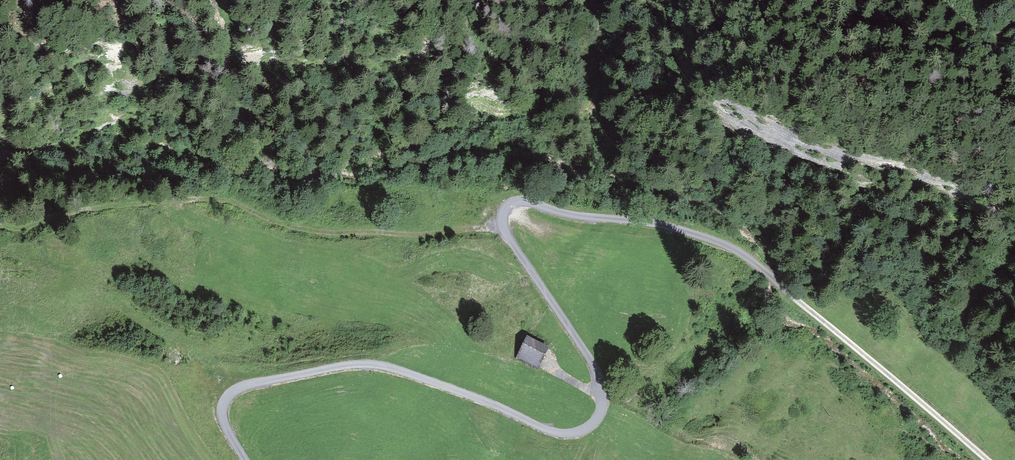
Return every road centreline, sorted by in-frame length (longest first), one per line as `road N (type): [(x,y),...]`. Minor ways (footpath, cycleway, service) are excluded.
road 1 (track): [(245,459),(222,411),(235,390),(359,364),(408,373),(558,433),(594,422),(603,401),(600,380),(504,227),(507,208),(526,201),(667,226),(736,250),(980,459)]
road 2 (track): [(504,227),(306,226),(270,222),(228,201),(166,194),(26,228),(0,227)]

